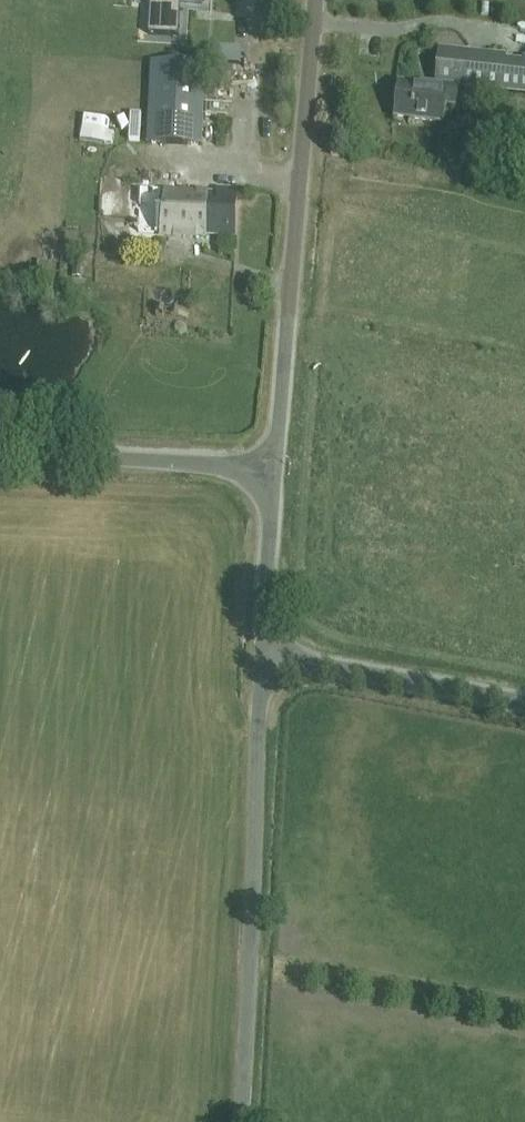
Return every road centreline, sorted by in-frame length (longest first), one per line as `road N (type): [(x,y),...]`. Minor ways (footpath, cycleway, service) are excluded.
road 1 (unclassified): [(238,1121),(263,651)]
road 2 (unclassified): [(268,465),(316,0)]
road 3 (unclassified): [(268,465),(0,453)]
road 4 (unclassified): [(524,700),(263,651)]
road 5 (unclassified): [(263,651),(268,465)]

